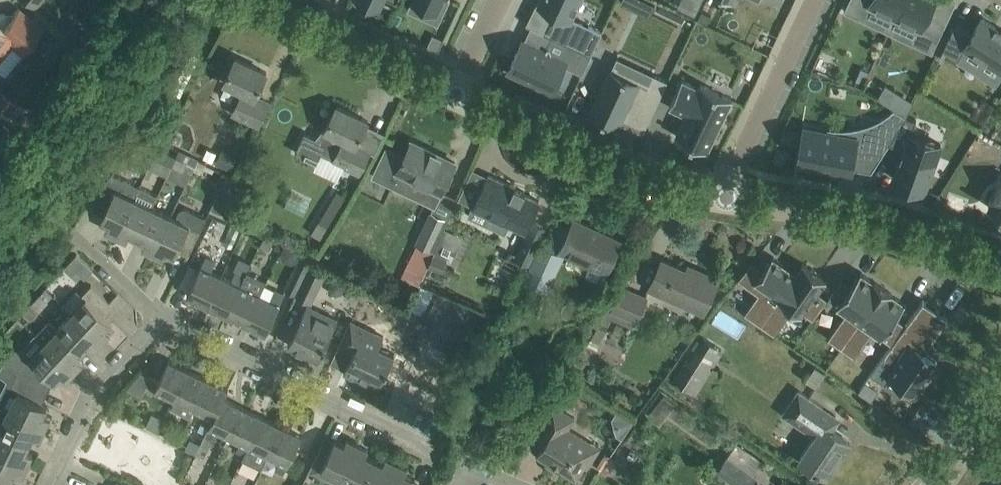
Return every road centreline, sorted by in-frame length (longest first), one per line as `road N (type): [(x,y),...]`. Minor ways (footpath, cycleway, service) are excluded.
road 1 (residential): [(462,465),(158,313)]
road 2 (residential): [(726,201),(617,174),(453,102)]
road 3 (residential): [(1000,271),(873,225),(726,201)]
road 4 (residential): [(453,102),(236,0)]
road 5 (residential): [(726,201),(812,0)]
road 6 (residential): [(158,313),(88,394),(45,484)]
road 7 (tertiary): [(924,484),(1000,381)]

